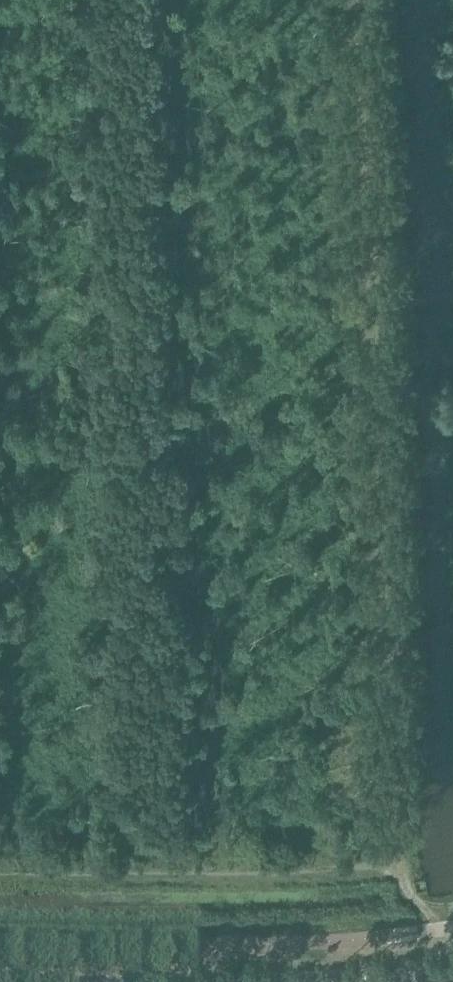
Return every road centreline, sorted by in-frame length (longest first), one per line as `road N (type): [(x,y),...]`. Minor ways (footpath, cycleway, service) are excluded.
road 1 (tertiary): [(270,981),(452,969)]

